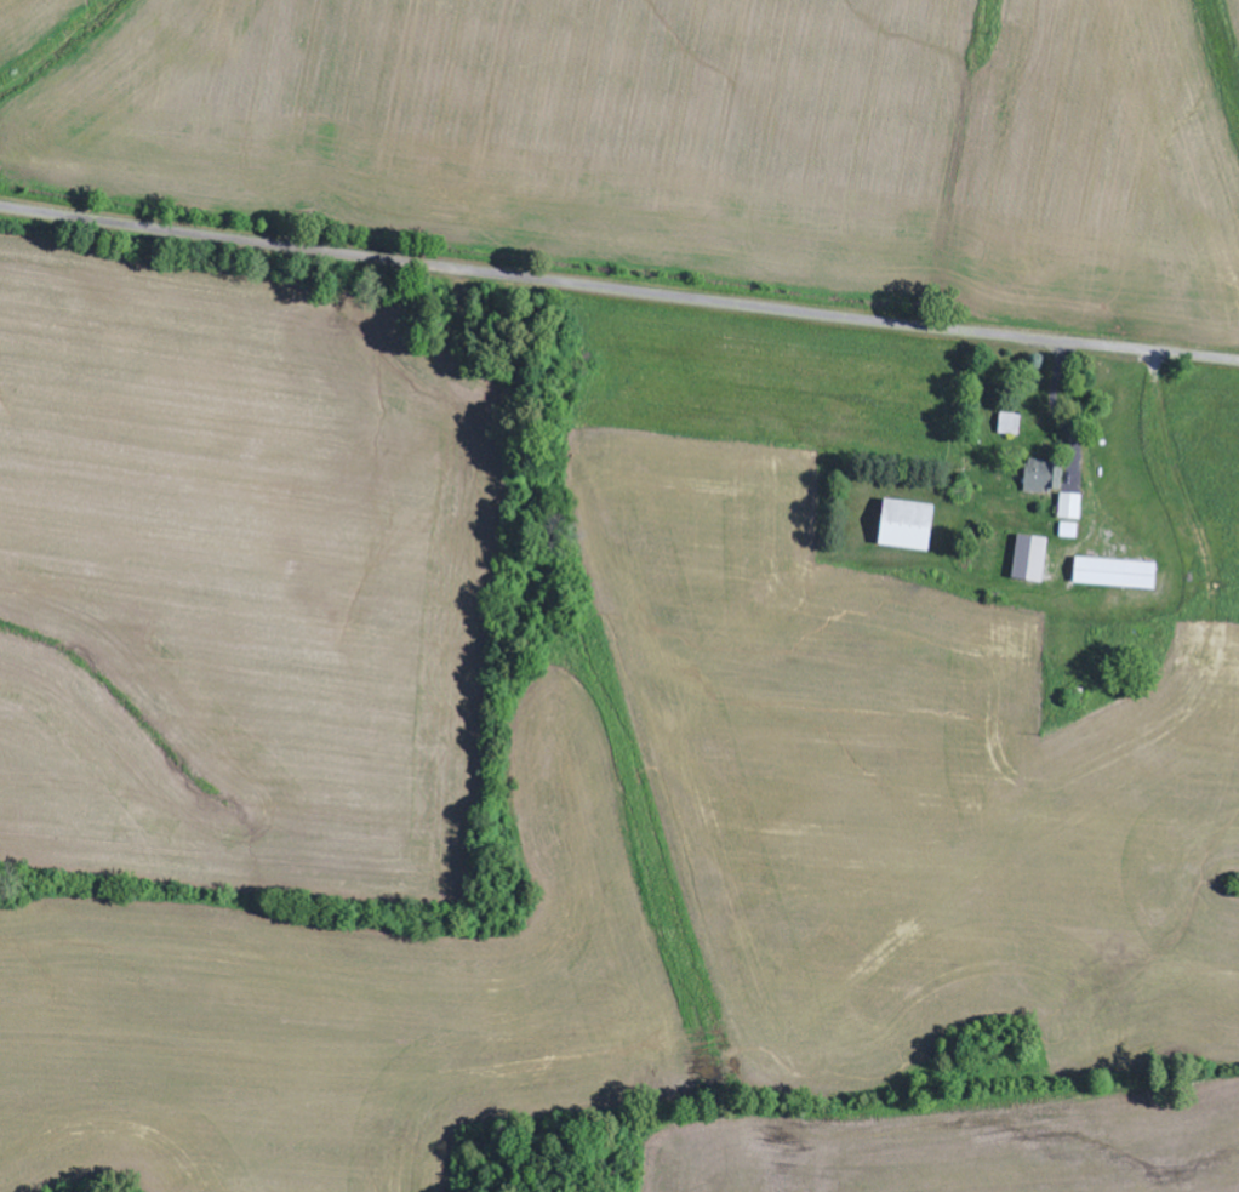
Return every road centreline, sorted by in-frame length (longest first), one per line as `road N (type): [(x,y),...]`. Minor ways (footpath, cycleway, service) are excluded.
road 1 (residential): [(0,202),(1238,359)]

